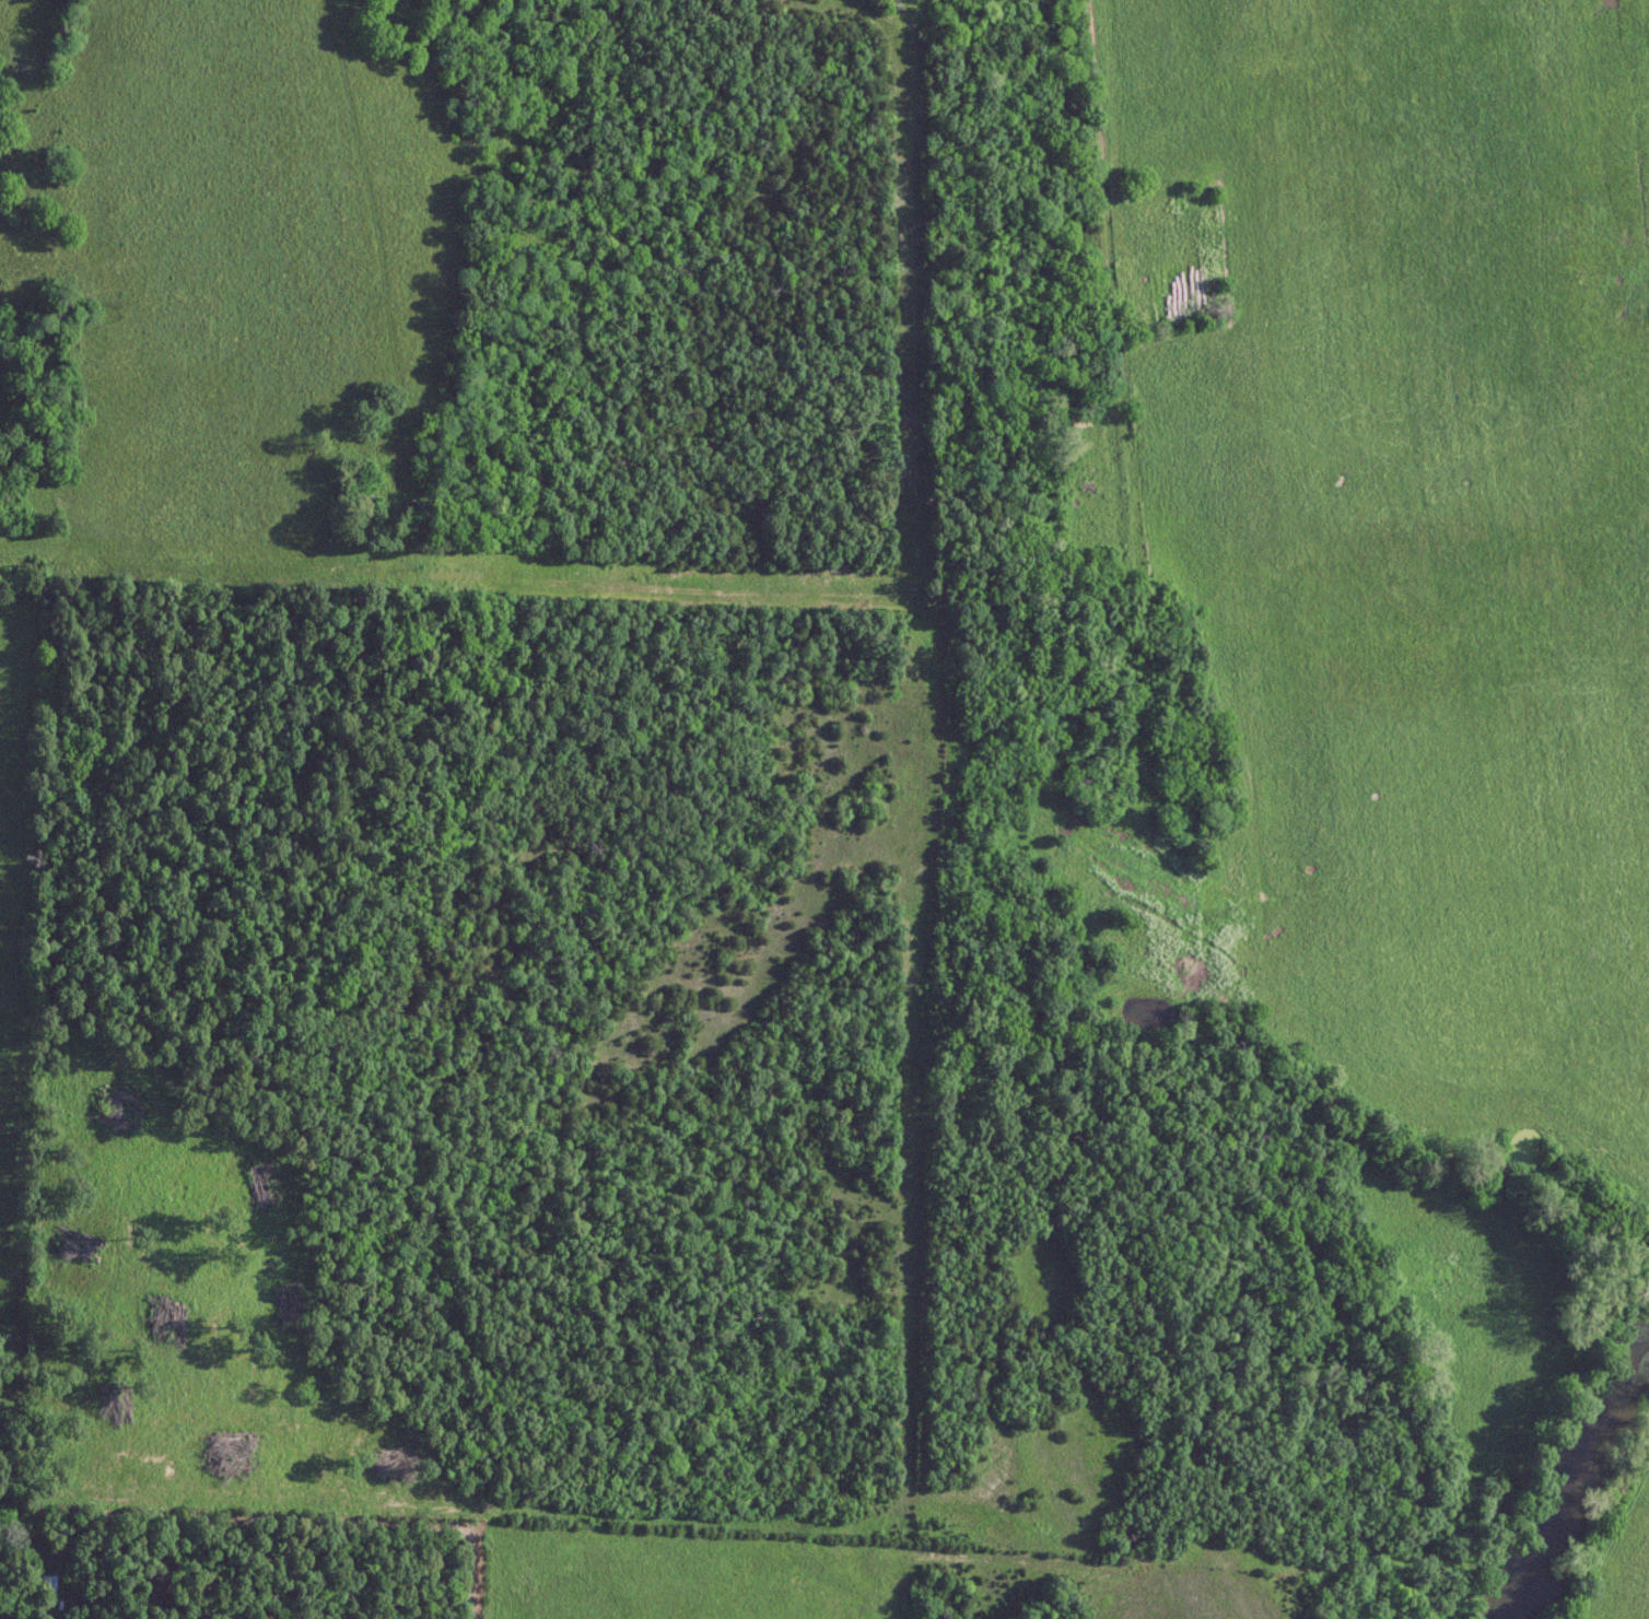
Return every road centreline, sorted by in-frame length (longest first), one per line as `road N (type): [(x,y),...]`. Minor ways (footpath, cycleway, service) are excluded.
road 1 (residential): [(1096,0),(1121,320)]

